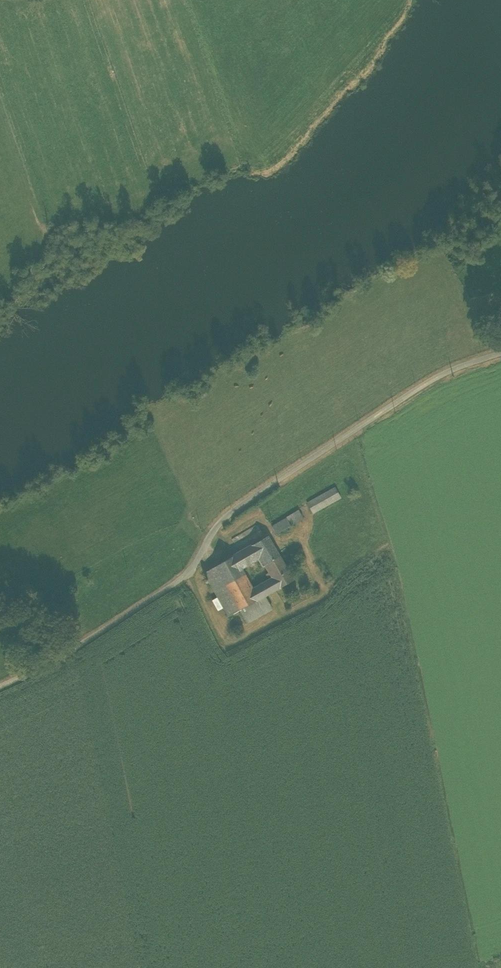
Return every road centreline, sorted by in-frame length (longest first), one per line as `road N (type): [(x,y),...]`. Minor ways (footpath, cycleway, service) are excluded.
road 1 (residential): [(500,353),(443,373),(214,526),(191,572),(0,687)]

